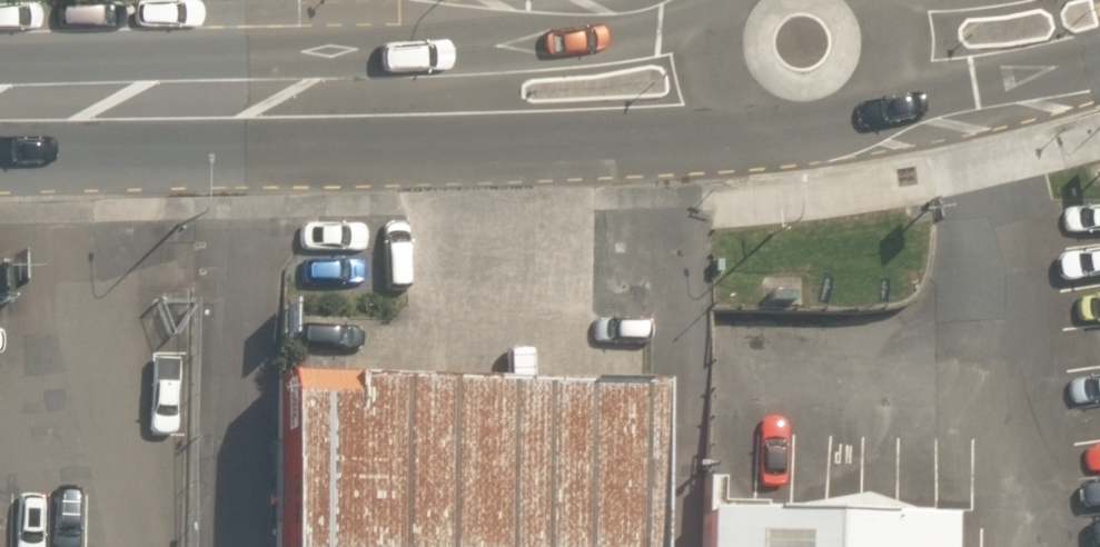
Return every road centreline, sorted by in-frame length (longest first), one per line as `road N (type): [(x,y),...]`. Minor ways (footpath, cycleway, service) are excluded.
road 1 (secondary): [(761,115),(258,116),(102,94)]
road 2 (secondary): [(102,94),(274,60),(628,34),(702,0)]
road 3 (secondary): [(1099,43),(896,87),(847,107)]
road 4 (secondary): [(761,115),(717,76),(707,47),(713,0)]
road 5 (secondary): [(881,0),(882,61),(847,107)]

